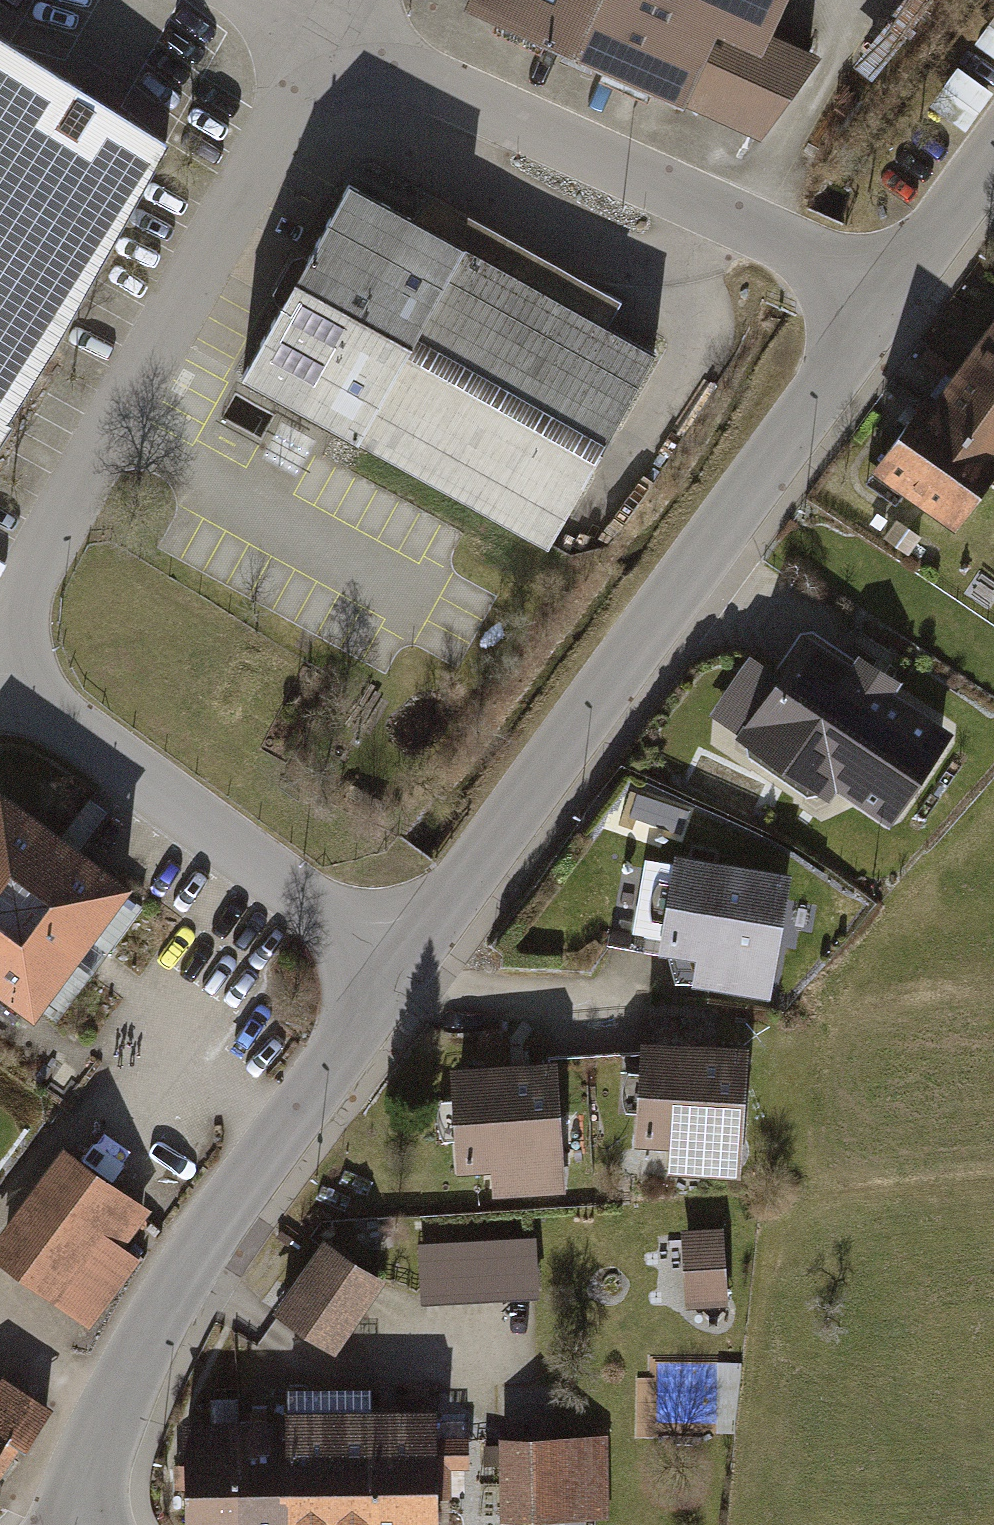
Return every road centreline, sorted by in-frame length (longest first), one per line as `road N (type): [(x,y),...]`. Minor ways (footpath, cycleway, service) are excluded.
road 1 (residential): [(402,965),(885,306)]
road 2 (residential): [(0,637),(342,52)]
road 3 (residential): [(76,1524),(121,1398),(185,1274),(402,965)]
road 4 (residential): [(342,52),(802,256),(885,306)]
road 5 (residential): [(402,965),(0,674)]
road 6 (residential): [(885,306),(993,155)]

